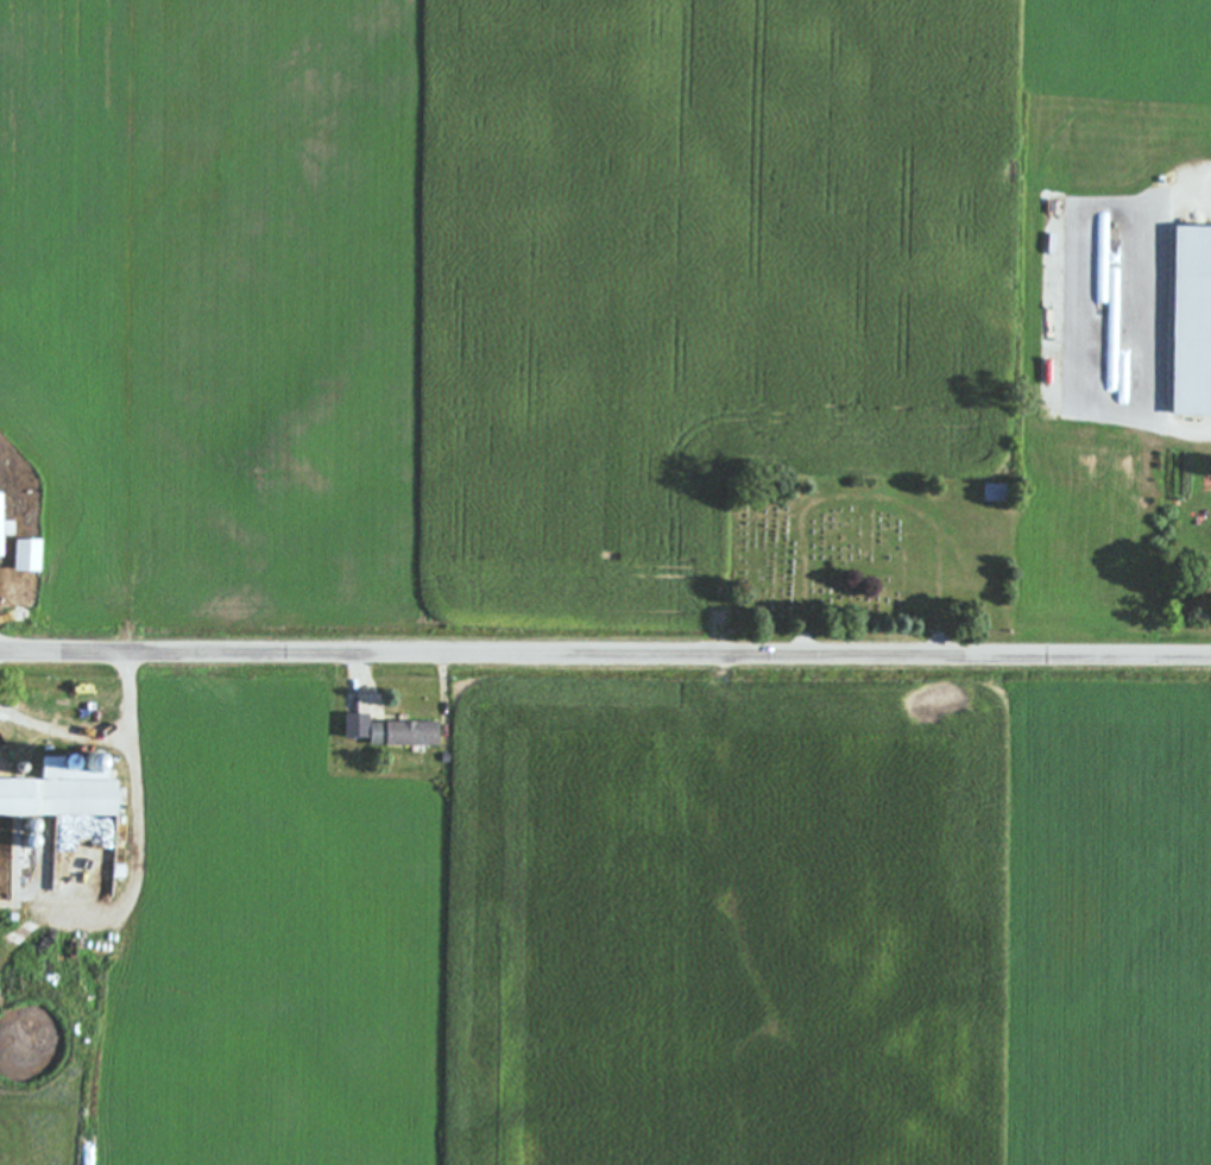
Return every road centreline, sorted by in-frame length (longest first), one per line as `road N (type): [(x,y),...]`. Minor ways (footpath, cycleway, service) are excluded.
road 1 (residential): [(1210,659),(0,653)]

